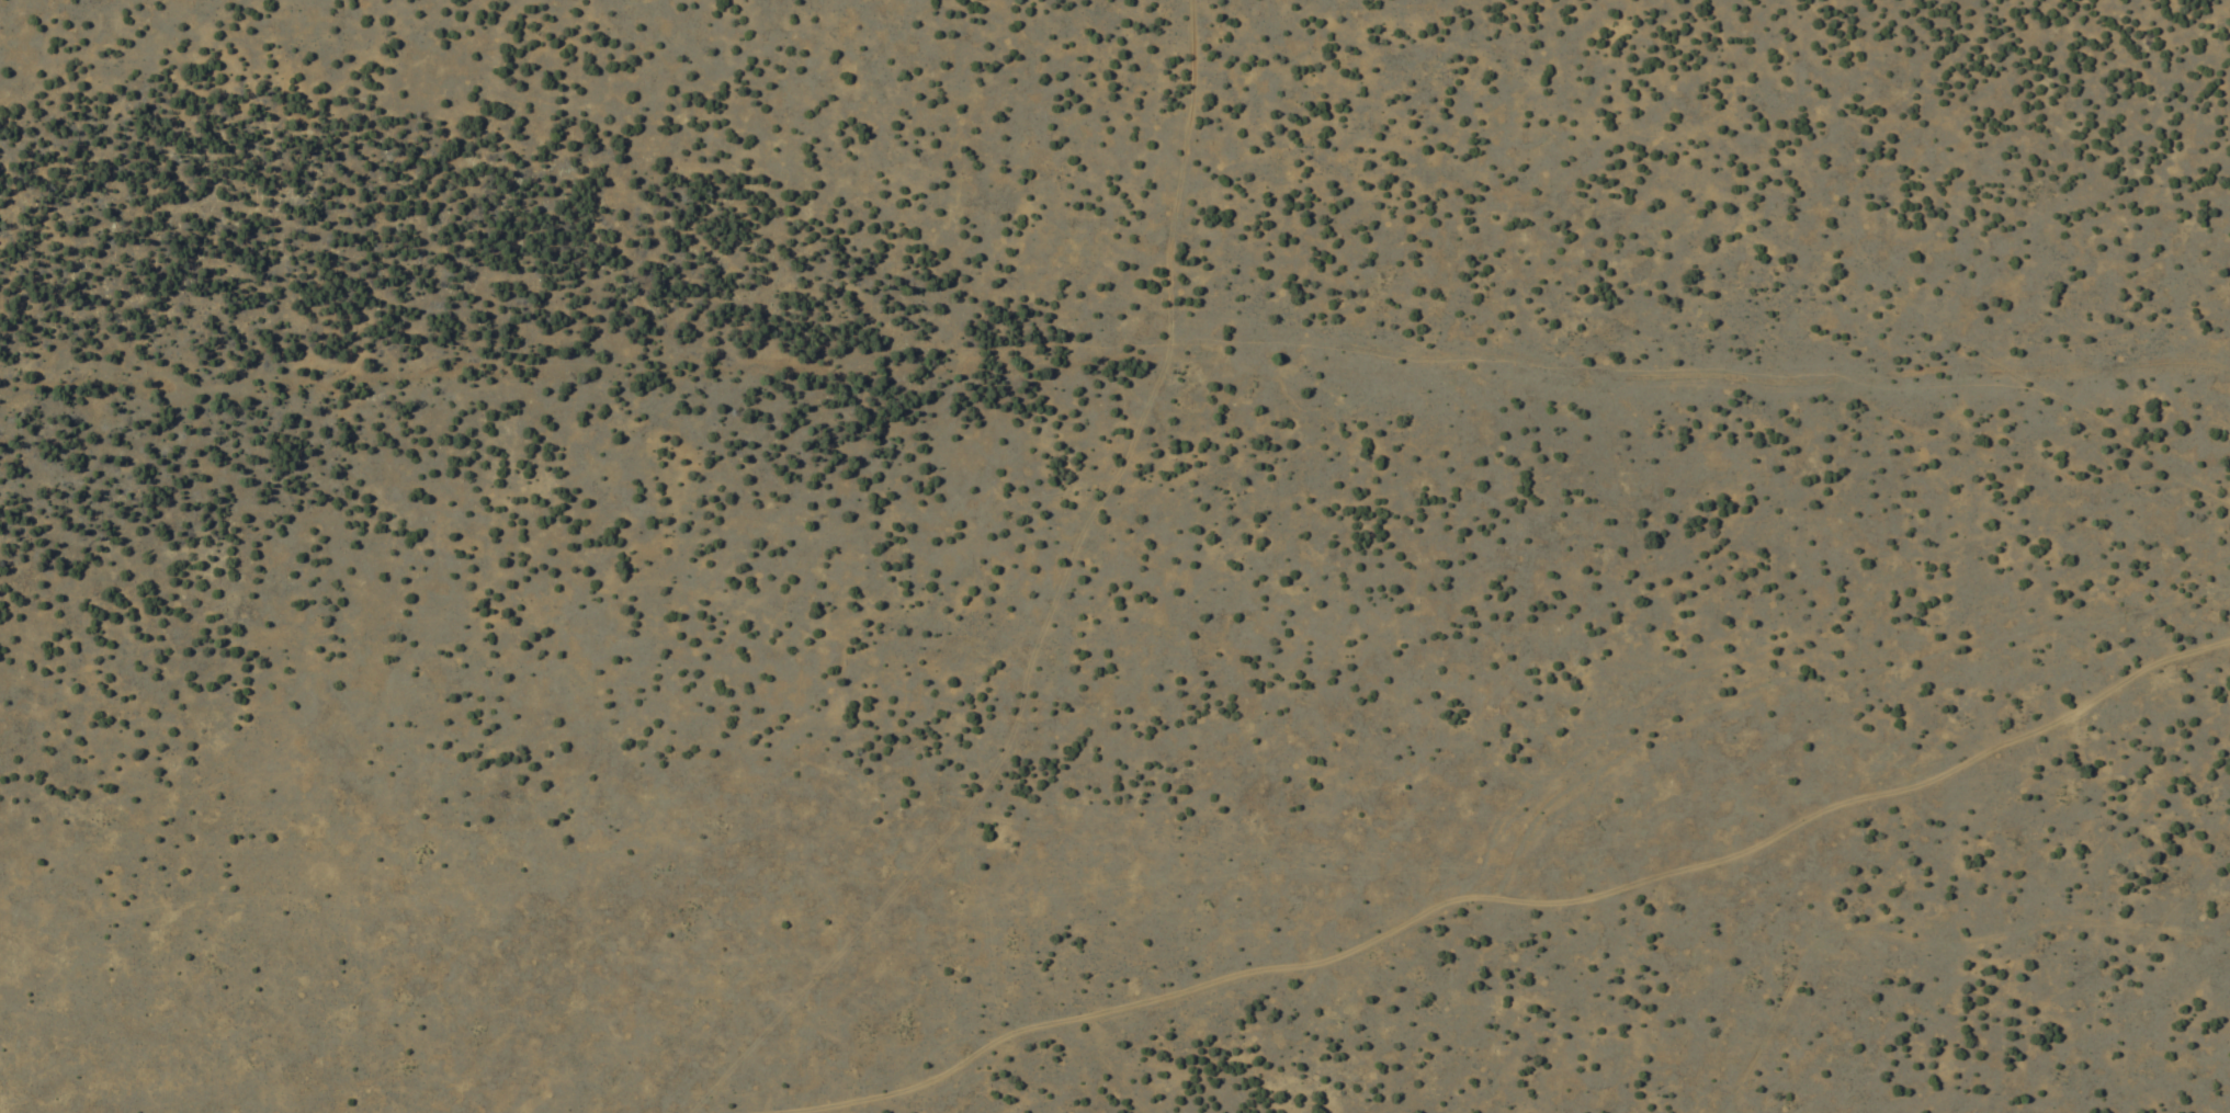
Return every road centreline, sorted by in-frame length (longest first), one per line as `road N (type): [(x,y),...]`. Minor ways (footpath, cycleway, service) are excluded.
road 1 (track): [(2229,886),(1981,913),(1884,902),(1810,977),(1728,1112)]

